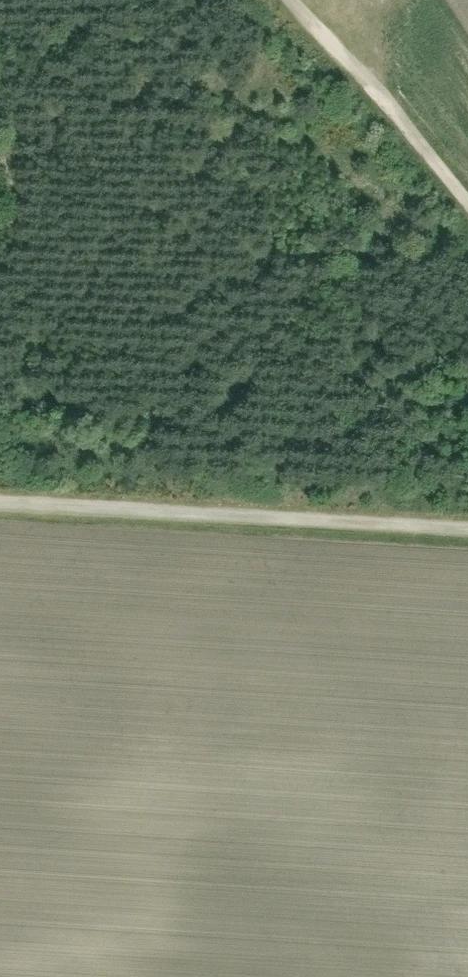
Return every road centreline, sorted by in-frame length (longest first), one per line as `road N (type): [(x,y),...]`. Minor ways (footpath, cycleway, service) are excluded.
road 1 (track): [(467,529),(0,508)]
road 2 (track): [(299,0),(467,192)]

